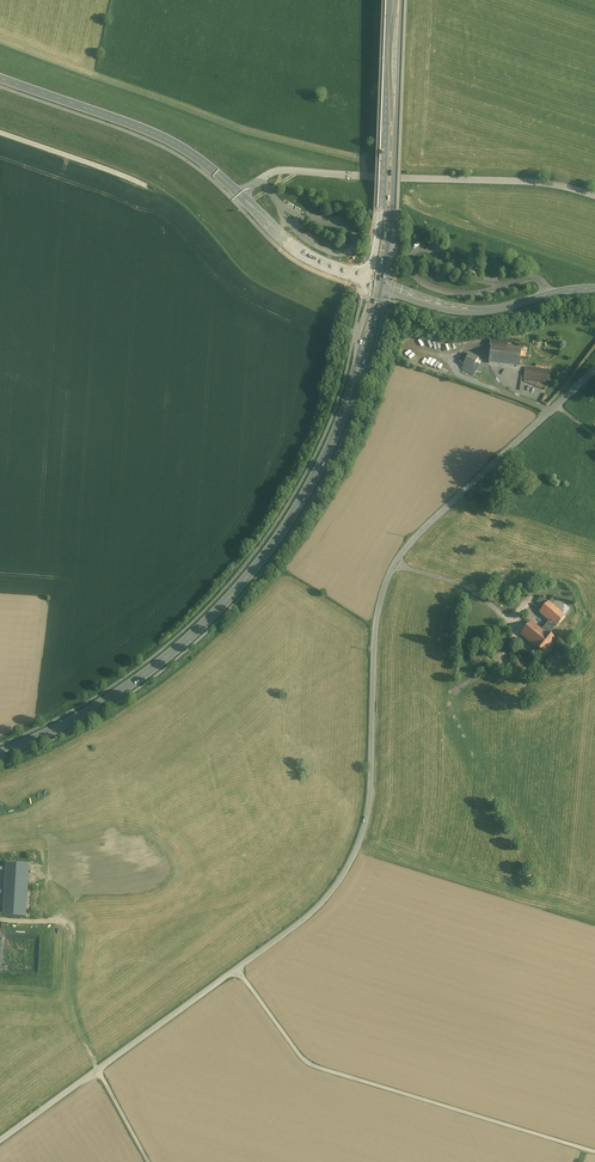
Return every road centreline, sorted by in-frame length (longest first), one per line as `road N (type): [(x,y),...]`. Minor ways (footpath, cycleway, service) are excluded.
road 1 (unclassified): [(237,969),(314,911),(364,834),(377,623),(398,560),(594,371)]
road 2 (primary): [(0,754),(83,715),(170,655),(264,557),(338,430),(378,284)]
road 3 (secondary): [(378,284),(288,244),(215,172),(176,146),(0,79)]
road 4 (unclassified): [(594,1152),(313,1066),(237,969)]
road 5 (track): [(253,185),(271,173),(310,170),(527,180),(594,194)]
road 6 (unclassified): [(237,969),(0,1140)]
road 7 (primary): [(378,284),(394,0)]
road 8 (secondary): [(594,289),(466,309),(378,284)]
road 9 (track): [(176,210),(135,178),(0,134)]

